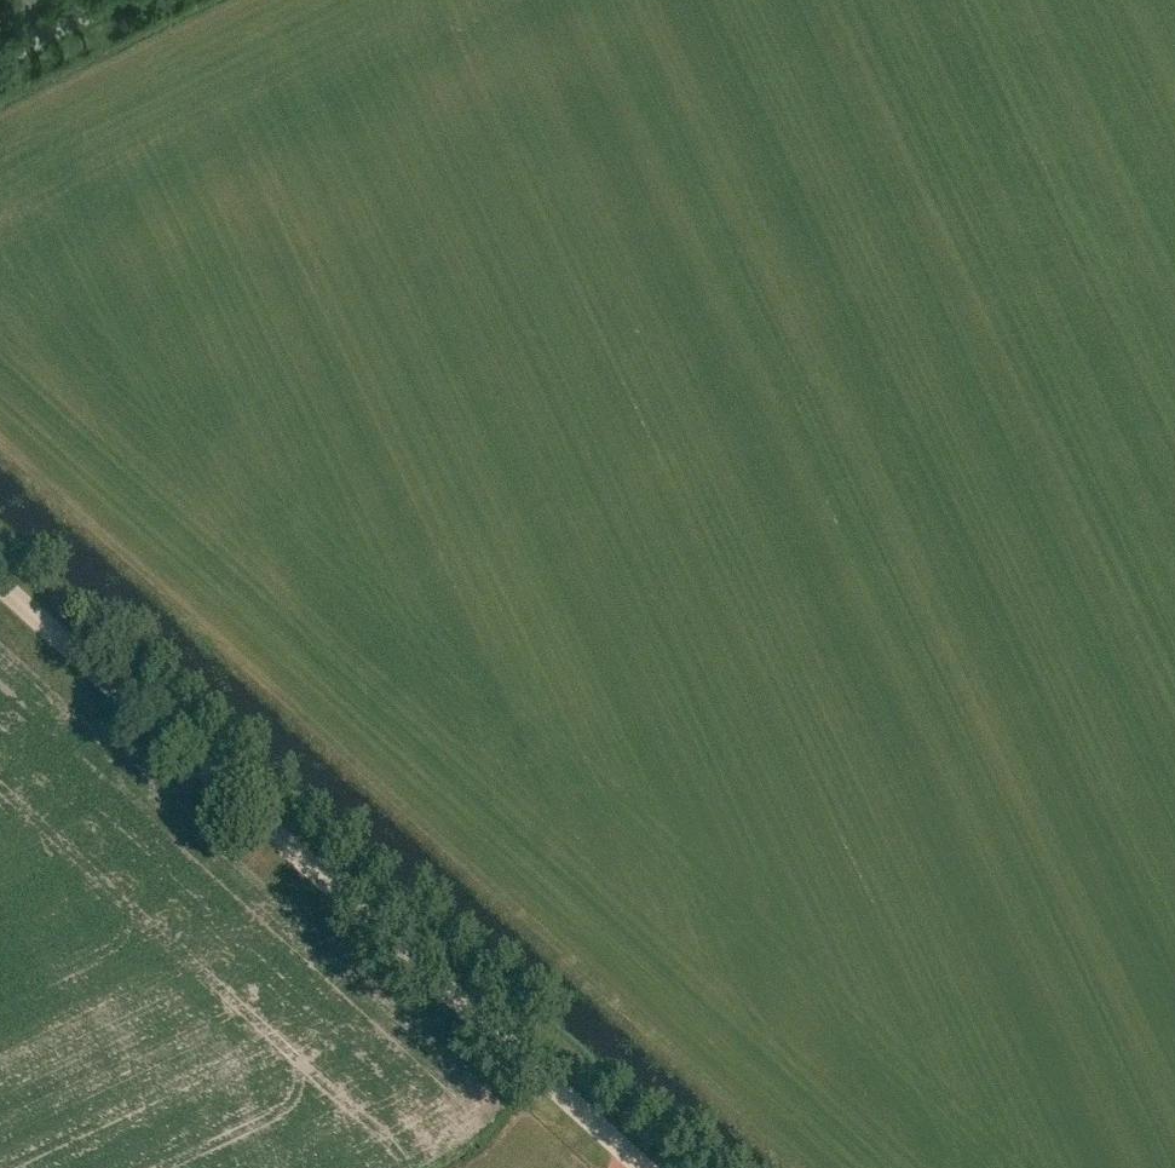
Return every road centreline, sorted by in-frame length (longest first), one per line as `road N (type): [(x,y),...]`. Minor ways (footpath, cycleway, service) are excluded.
road 1 (residential): [(642,1167),(0,591)]
road 2 (unclassified): [(0,57),(119,0)]

